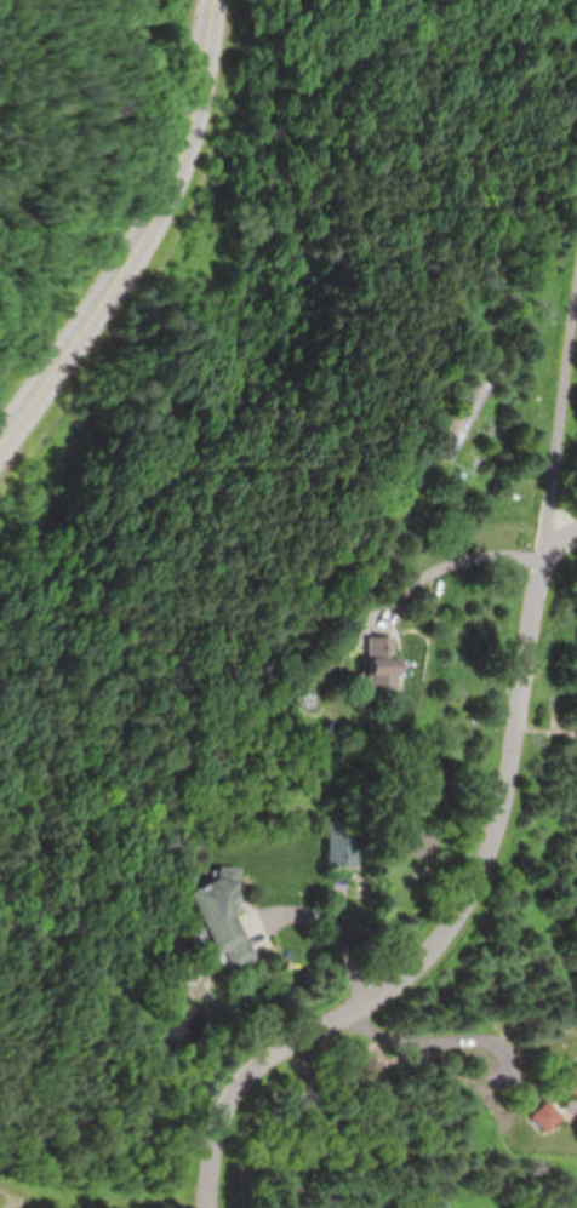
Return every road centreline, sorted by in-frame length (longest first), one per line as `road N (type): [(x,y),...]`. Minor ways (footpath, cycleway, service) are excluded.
road 1 (residential): [(208,1207),(222,1123),(244,1081),(416,964),(456,921),(486,864),(543,561),(576,303)]
road 2 (secondary): [(212,0),(202,64),(152,227),(102,315),(0,447)]

